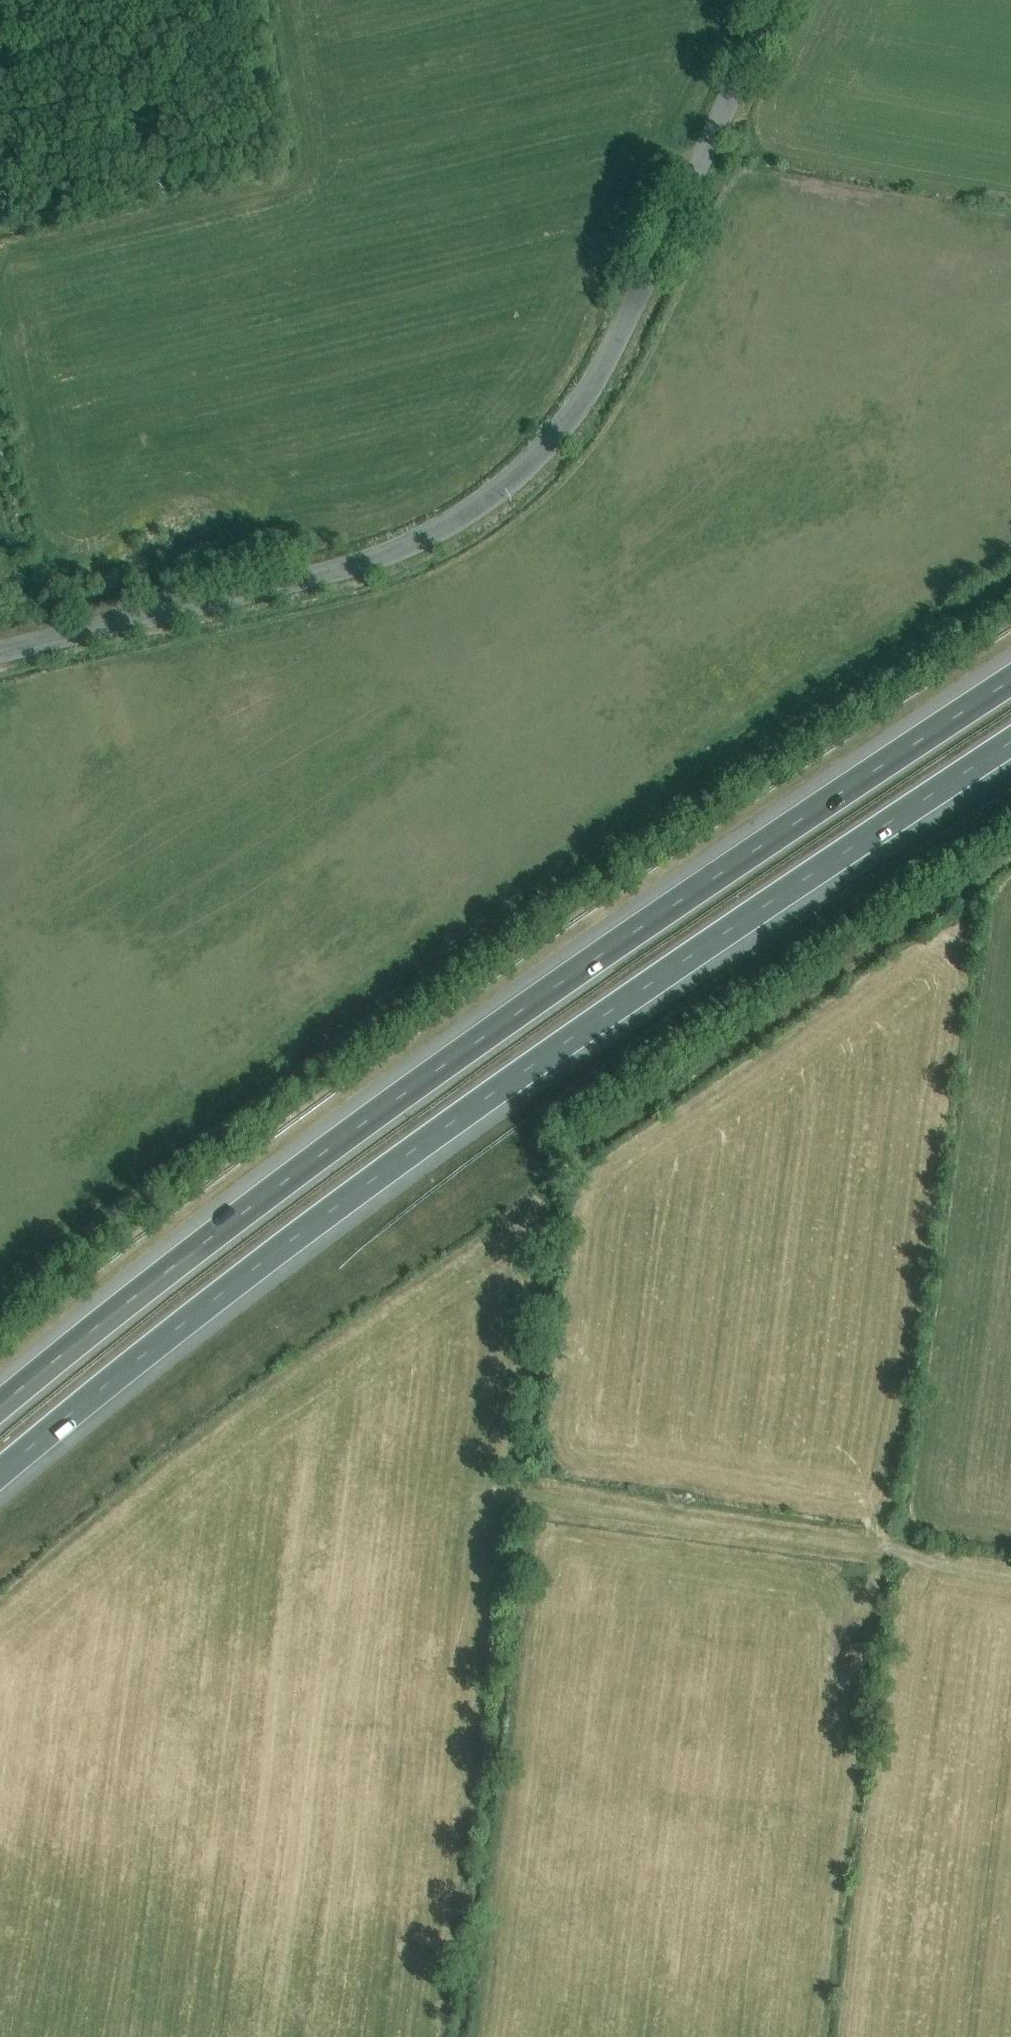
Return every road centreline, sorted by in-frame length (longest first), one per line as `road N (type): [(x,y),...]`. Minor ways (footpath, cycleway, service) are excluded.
road 1 (motorway): [(0,1472),(299,1234),(493,1094),(1010,742)]
road 2 (motorway): [(1010,680),(366,1121),(0,1407)]
road 3 (tertiary): [(0,653),(308,587),(433,541),(521,473),(594,356),(756,0)]

